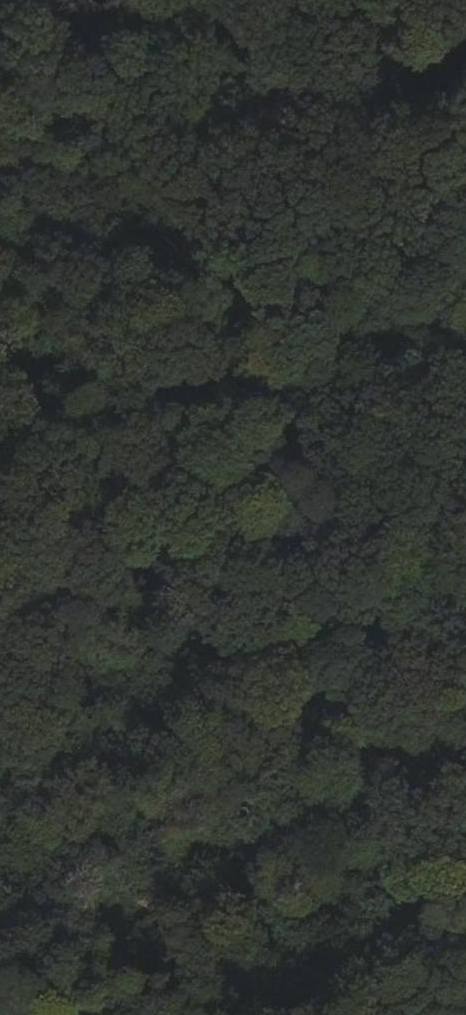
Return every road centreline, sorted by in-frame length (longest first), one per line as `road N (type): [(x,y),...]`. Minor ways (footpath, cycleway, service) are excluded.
road 1 (track): [(465,144),(387,298),(315,394),(310,443),(273,478),(0,634)]

